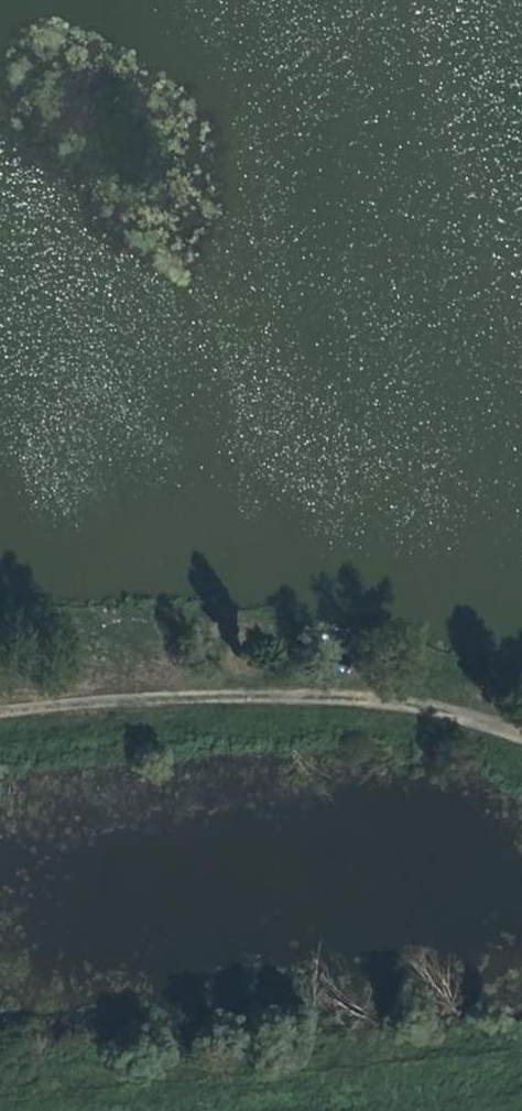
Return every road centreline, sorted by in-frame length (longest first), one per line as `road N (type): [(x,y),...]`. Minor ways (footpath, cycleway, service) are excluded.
road 1 (track): [(0,718),(136,702),(313,697),(429,713),(521,743)]

